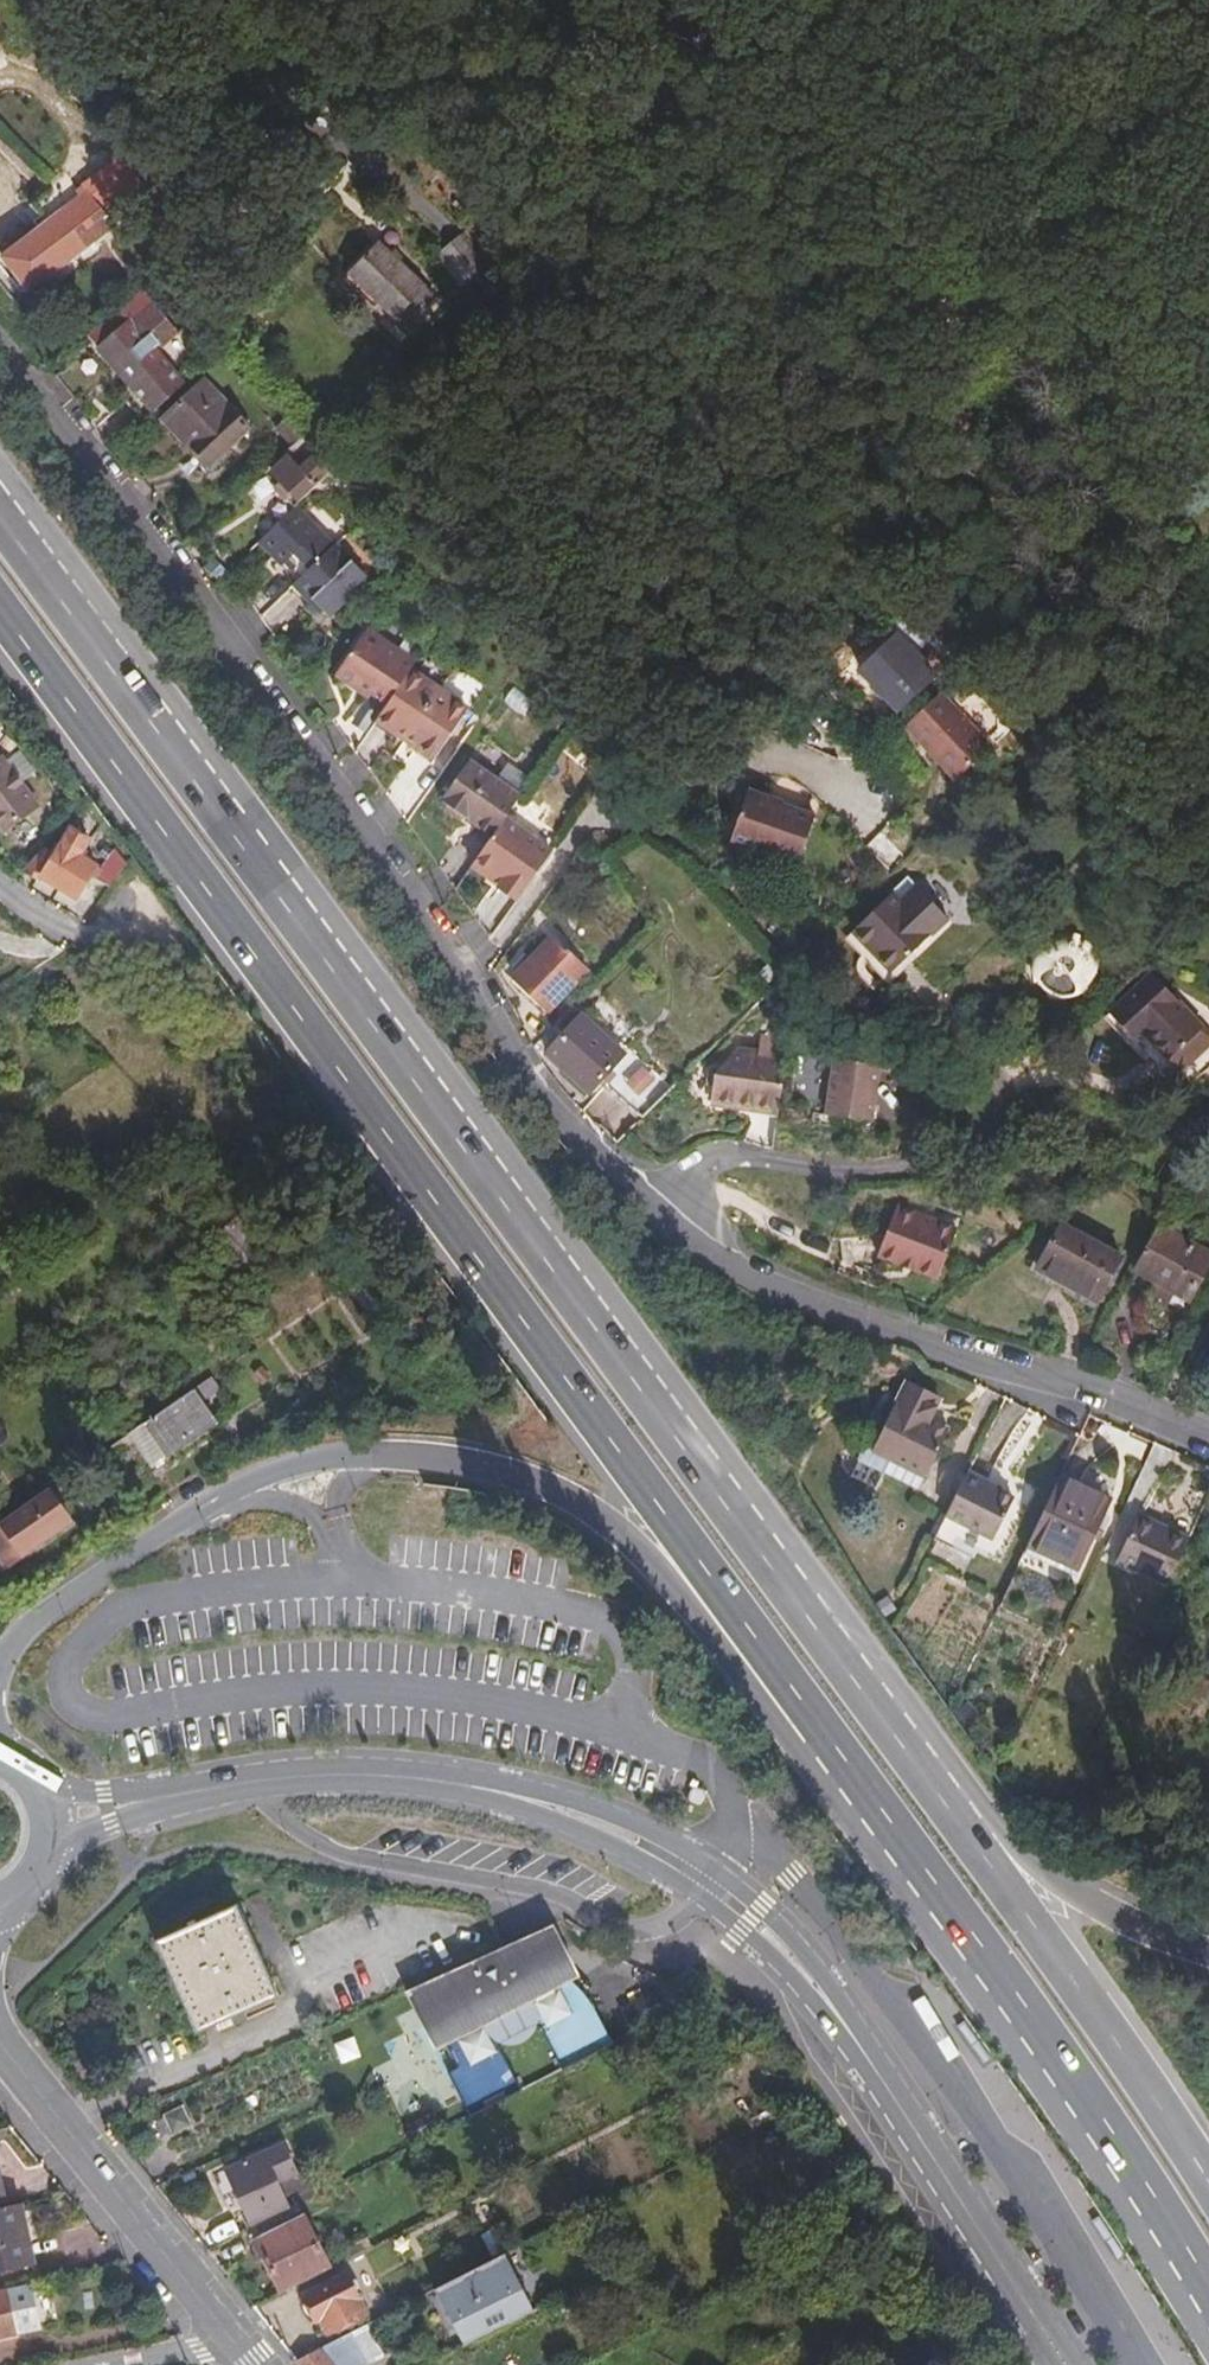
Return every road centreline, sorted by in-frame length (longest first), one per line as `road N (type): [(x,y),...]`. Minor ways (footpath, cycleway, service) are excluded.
road 1 (trunk): [(922,1757),(0,520)]
road 2 (trunk): [(0,612),(833,1748)]
road 3 (residential): [(0,346),(437,945),(543,1109),(660,1223)]
road 4 (track): [(910,0),(948,337),(1067,703),(1133,791),(1208,860)]
road 5 (trunk): [(833,1748),(1097,2123),(1208,2302)]
road 6 (residential): [(660,1223),(731,1273),(793,1303),(1208,1435)]
road 7 (trunk): [(363,1457),(486,1471),(573,1506),(649,1570),(787,1735),(833,1748)]
road 8 (residential): [(660,1223),(708,1160),(888,1172),(955,1158),(984,1140),(996,1117),(986,1073),(906,983)]
road 9 (trunk): [(1208,2185),(922,1757)]
road 10 (secondary): [(857,2045),(833,1988),(797,1941),(713,1869),(570,1800),(515,1784),(463,1786)]
road 11 (secondary): [(463,1786),(575,1828),(694,1893),(857,2045)]
road 12 (residential): [(113,0),(361,159),(474,253)]
road 13 (secondary): [(0,1661),(48,1613),(213,1499),(271,1471),(363,1457)]
road 14 (secondary): [(1065,2364),(857,2045)]
road 15 (residential): [(229,2337),(0,2042)]
road 16 (trunk): [(1208,1958),(1130,1929),(1056,1886),(922,1757)]
road 17 (secondary): [(155,1800),(330,1775),(463,1786)]
road 18 (residential): [(242,1017),(73,940),(0,894)]
road 19 (track): [(997,1096),(1024,1075),(1048,1071),(1105,1089),(1135,1071)]

